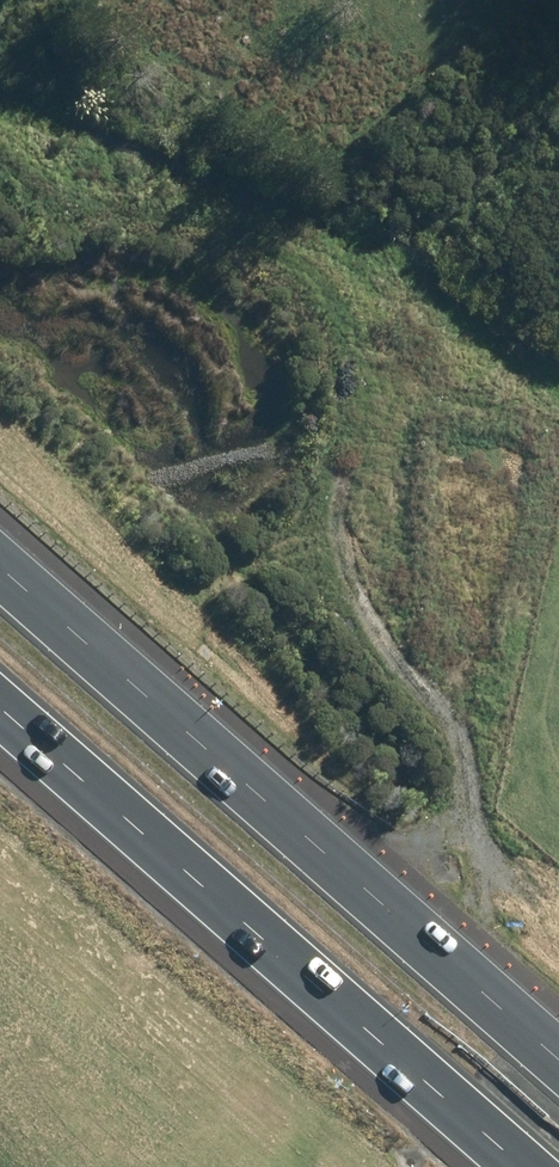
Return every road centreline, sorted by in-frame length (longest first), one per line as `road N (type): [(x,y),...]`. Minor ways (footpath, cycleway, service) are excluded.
road 1 (motorway): [(558,1164),(0,673)]
road 2 (motorway): [(0,555),(558,1044)]
road 3 (track): [(450,949),(480,897),(482,860),(464,768),(439,706),(345,585),(336,533),(342,442)]

